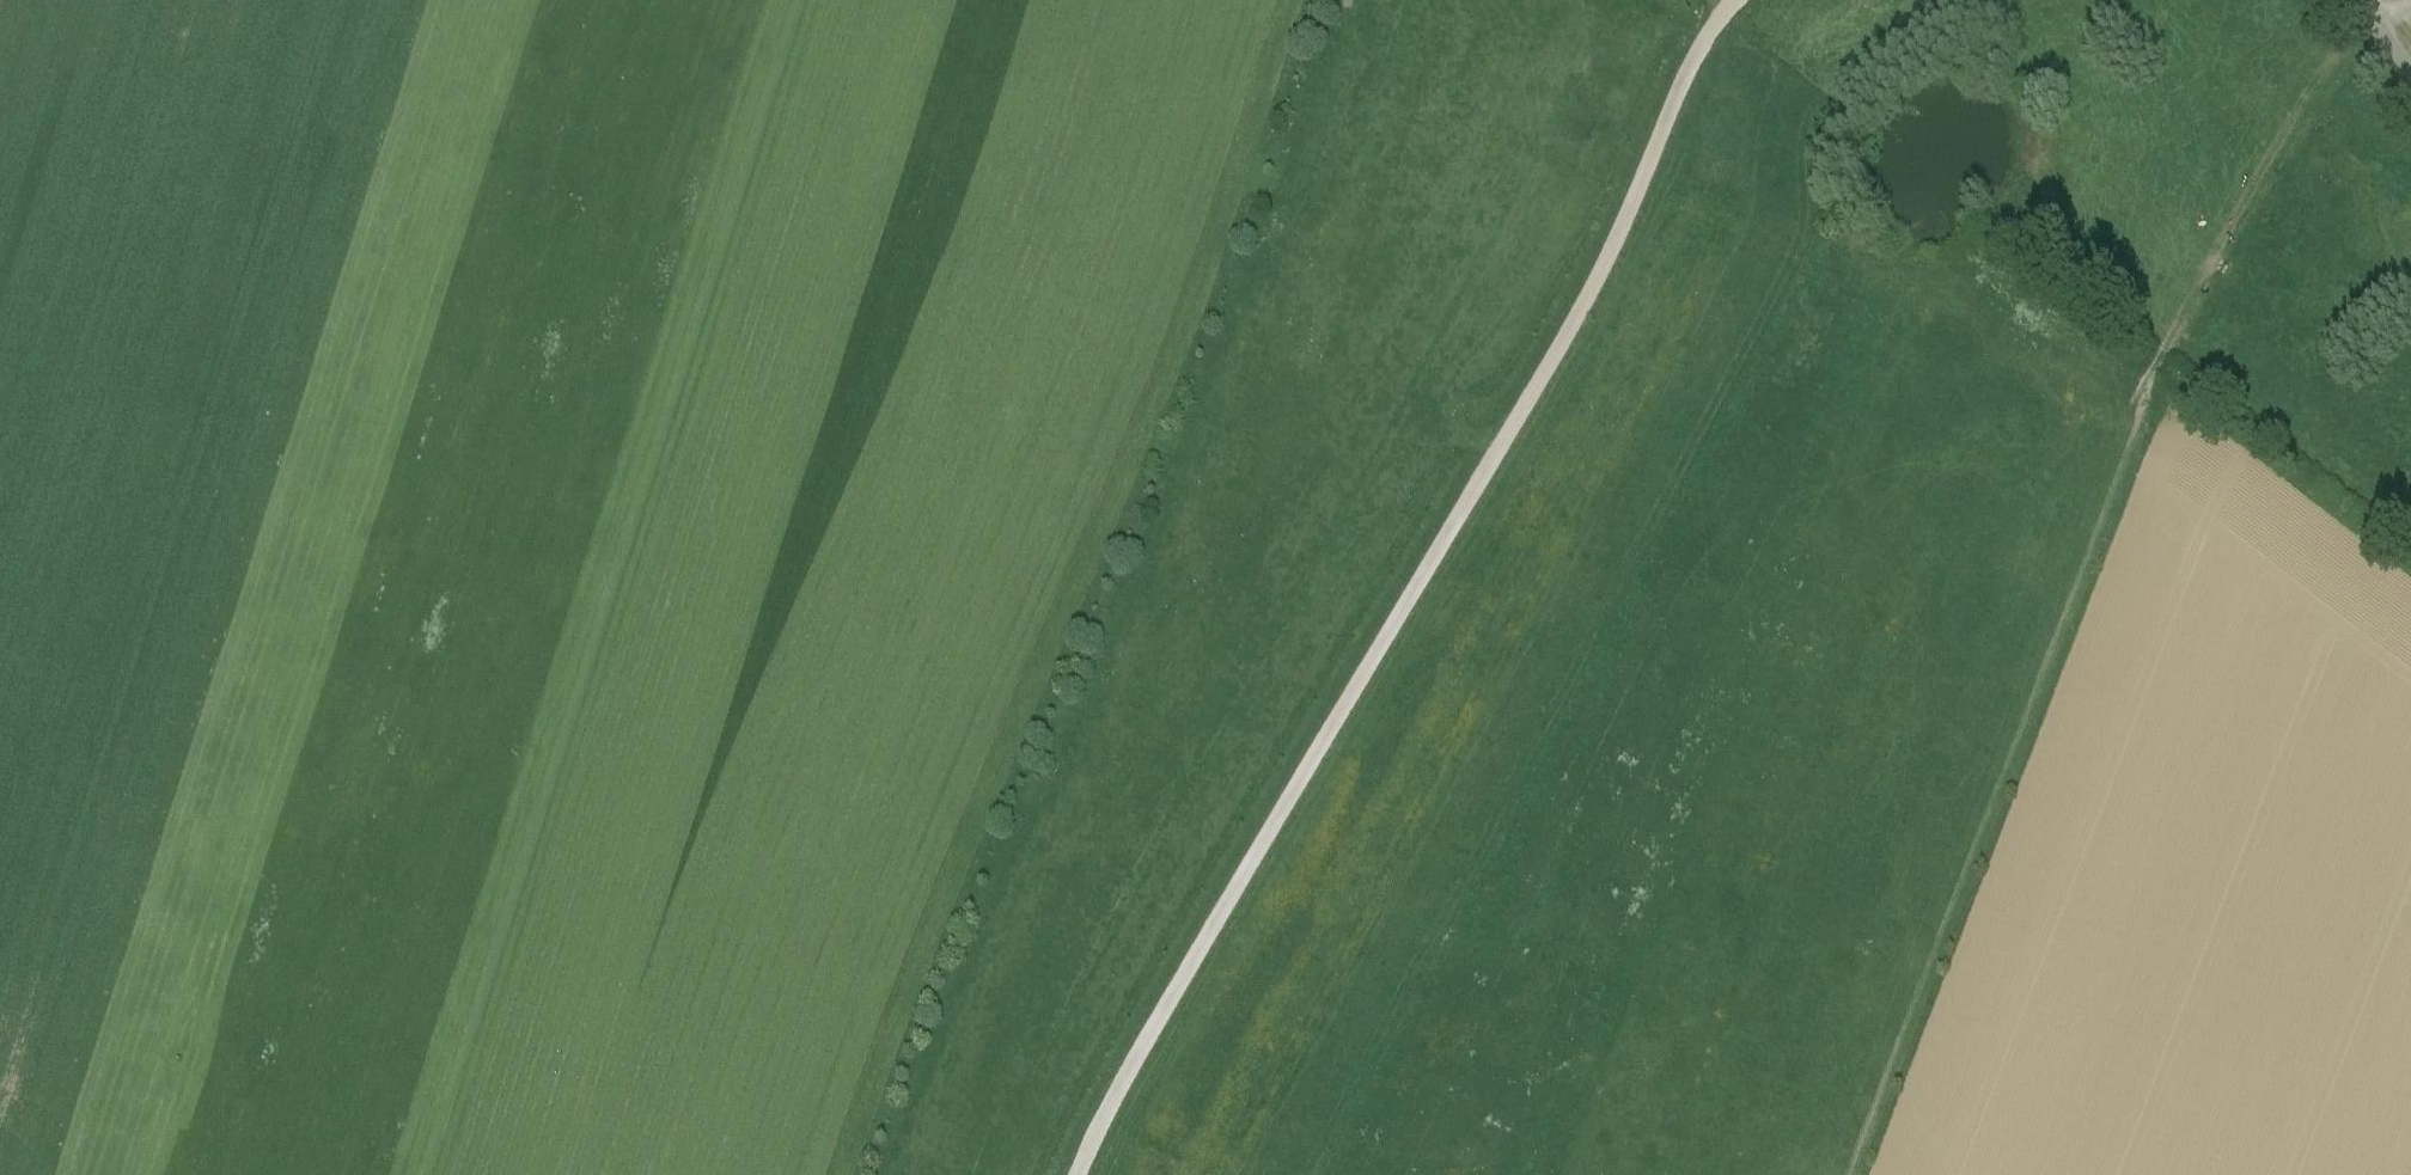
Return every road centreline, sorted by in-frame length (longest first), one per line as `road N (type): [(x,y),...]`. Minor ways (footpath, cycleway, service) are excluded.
road 1 (track): [(1079,1174),(1110,1104),(1604,262),(1687,75),(1732,1)]
road 2 (track): [(2377,26),(2292,116),(2144,392)]

